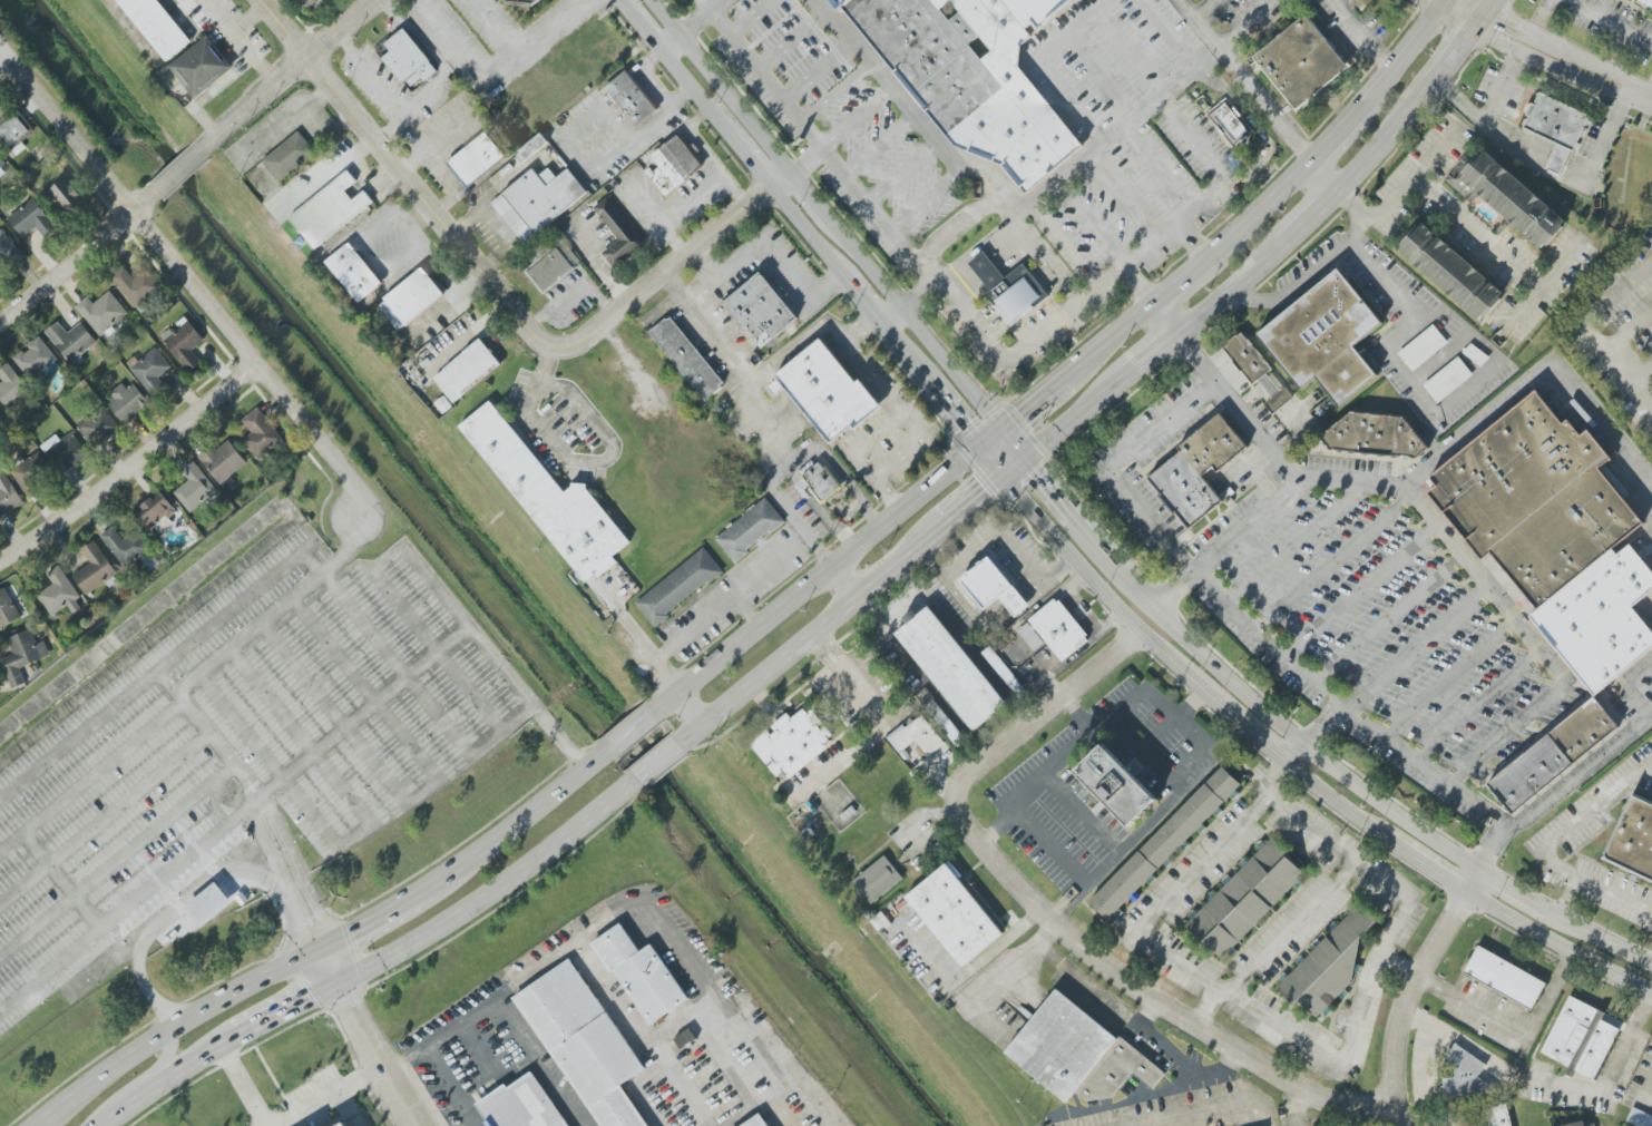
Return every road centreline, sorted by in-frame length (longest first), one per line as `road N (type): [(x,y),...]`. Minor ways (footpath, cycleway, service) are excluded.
road 1 (residential): [(1144,634),(968,776),(958,793),(960,817),(1024,890),(1161,1005),(1308,1091),(1356,1104),(1395,1100)]
road 2 (residential): [(263,0),(529,326),(555,345),(590,336),(792,175)]
road 3 (residential): [(0,53),(365,511)]
road 4 (secondary): [(1001,427),(654,709)]
road 5 (secondary): [(1485,872),(1306,747),(1193,644)]
road 6 (secondary): [(340,982),(550,853),(634,784)]
road 7 (secondary): [(681,744),(944,527)]
road 8 (residential): [(0,561),(79,511),(253,371)]
road 9 (residential): [(1485,872),(1416,976),(1400,1015),(1395,1100),(1401,1125)]
road 10 (secondary): [(605,750),(419,890)]
road 11 (residential): [(205,149),(379,0)]
road 12 (secondary): [(792,175),(651,0)]
road 13 (secondary): [(1470,894),(1651,993)]
road 14 (residential): [(323,947),(422,1125)]
road 15 (residential): [(0,322),(149,198)]
road 16 (secondary): [(323,947),(169,1032)]
road 17 (secondary): [(935,350),(831,222)]
road 18 (residential): [(1486,21),(1499,40),(1616,92),(1629,90)]
road 19 (residential): [(1629,90),(1621,78),(1486,21)]
road 20 (secondary): [(169,1032),(38,1125)]
road 21 (secondary): [(1291,765),(1411,855)]
road 22 (secondary): [(1333,195),(1430,85)]
road 23 (secondary): [(1176,337),(1284,242)]
road 24 (secondary): [(1165,617),(1071,510)]
road 25 (secondary): [(1007,482),(1099,585)]
road 26 (secondary): [(1448,2),(1360,108)]
road 27 (secondary): [(1307,165),(1211,251)]
road 28 (secondary): [(1029,466),(1125,382)]
road 29 (secondary): [(1651,965),(1539,905)]
road 30 (secondary): [(1144,634),(1235,715)]

